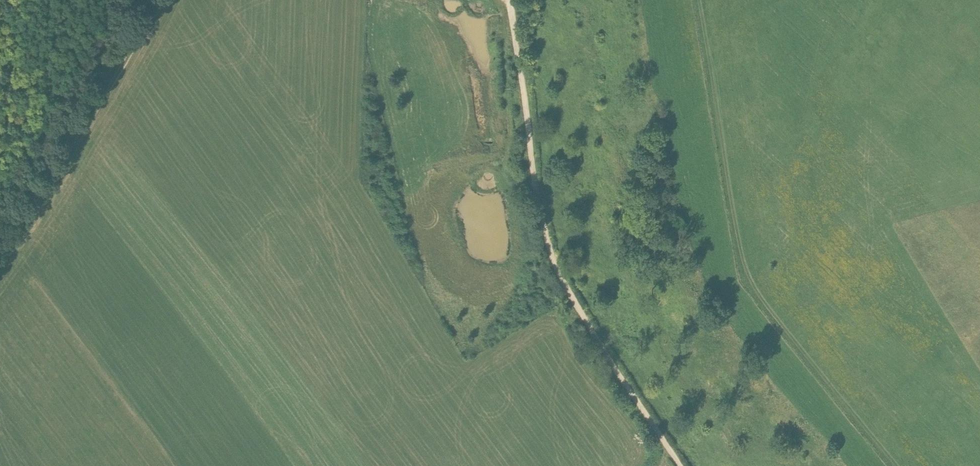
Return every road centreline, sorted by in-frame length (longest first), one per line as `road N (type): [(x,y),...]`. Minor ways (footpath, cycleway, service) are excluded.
road 1 (track): [(893,465),(746,281),(698,0)]
road 2 (track): [(681,465),(590,328),(550,245),(509,0)]

